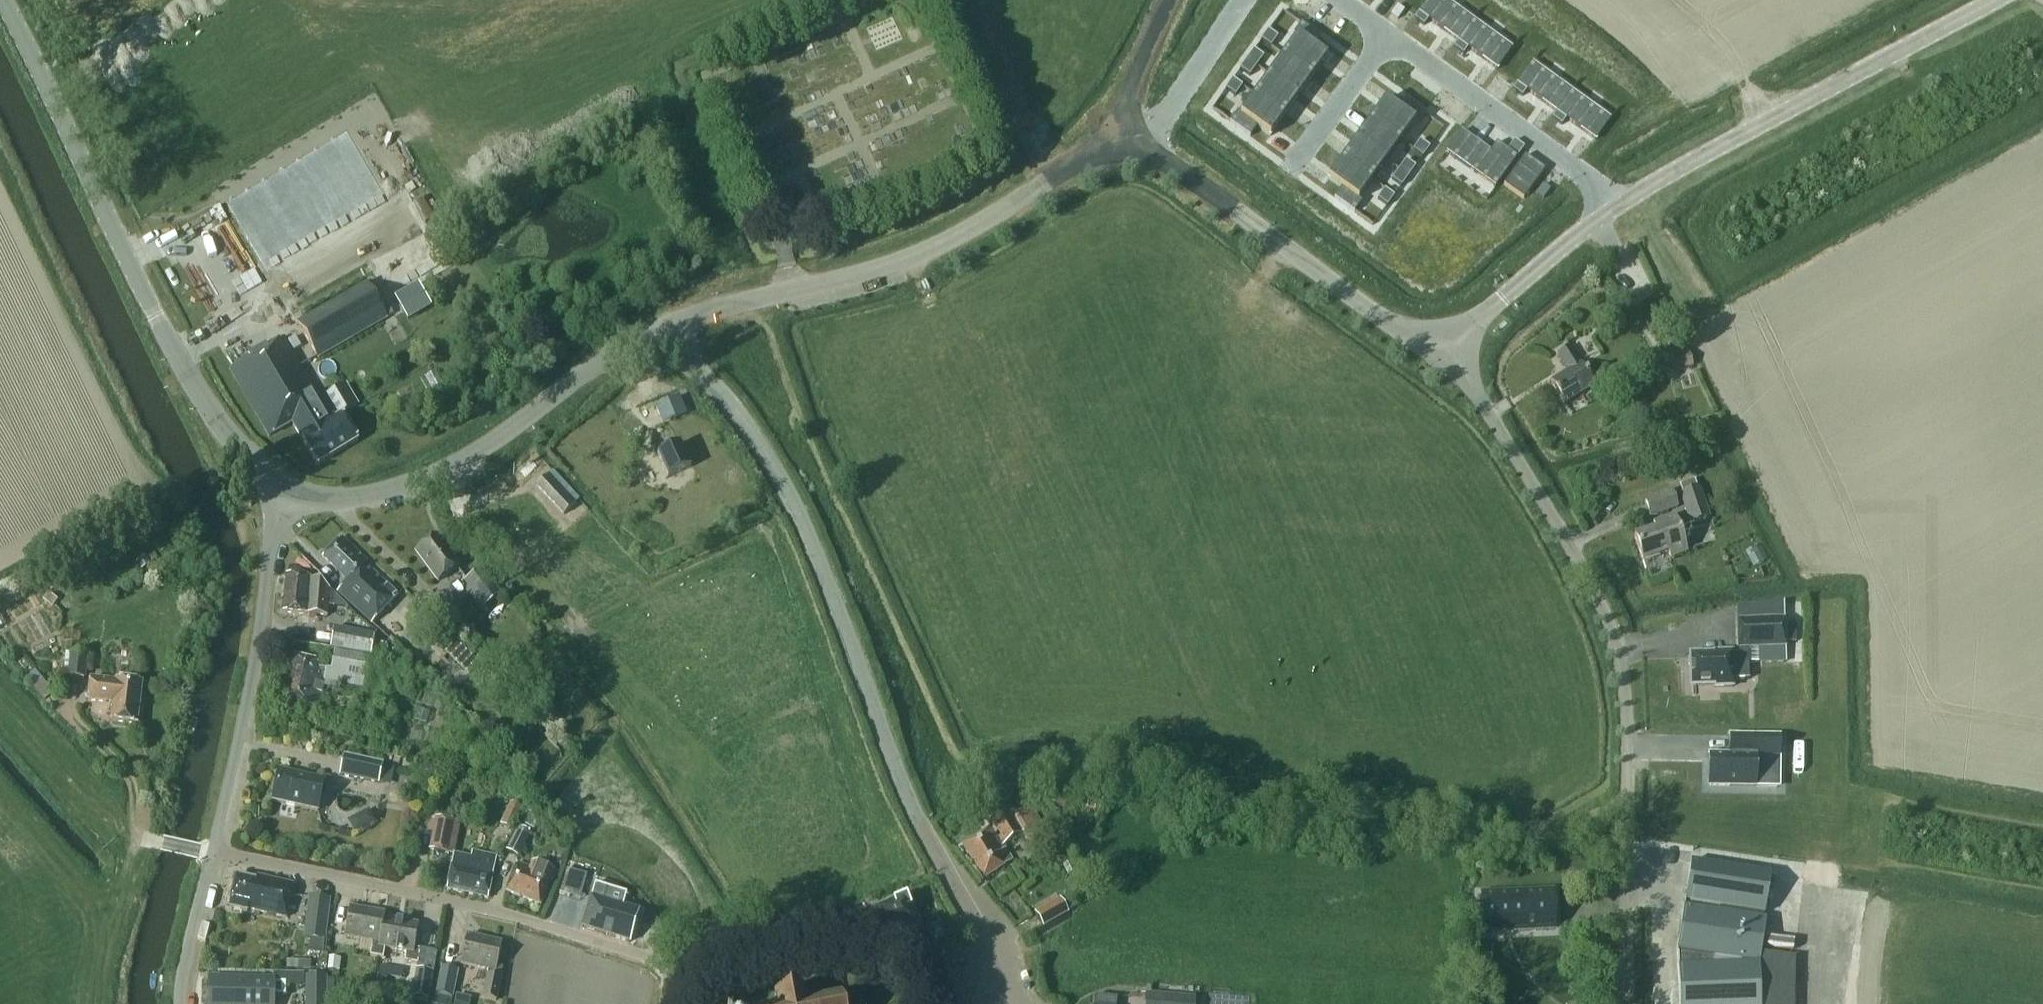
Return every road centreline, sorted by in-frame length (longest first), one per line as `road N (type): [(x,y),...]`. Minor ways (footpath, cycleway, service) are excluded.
road 1 (tertiary): [(1001,1003),(987,950),(900,778),(811,540),(764,450),(670,331)]
road 2 (residential): [(1629,1003),(1625,687),(1609,624),(1485,403),(1443,356)]
road 3 (tertiary): [(289,490),(250,465),(210,415),(0,2)]
road 4 (residential): [(671,1003),(670,979),(651,956),(484,908),(214,850)]
road 5 (unclassified): [(670,331),(915,255),(1064,172),(1119,153)]
road 6 (unclassified): [(1609,214),(1994,0)]
road 7 (tertiary): [(289,490),(339,499),(429,476),(488,445),(603,358),(670,331)]
road 8 (residential): [(214,850),(270,544),(289,490)]
road 9 (unclassified): [(1443,356),(1177,167),(1143,153)]
road 10 (residential): [(1386,36),(1583,174),(1609,214)]
road 11 (unclassified): [(1443,356),(1609,214)]
road 12 (residential): [(1143,153),(1246,0)]
road 13 (residential): [(1386,36),(1288,174)]
road 14 (unclassified): [(1119,153),(1133,83),(1172,0)]
road 15 (residential): [(182,1003),(214,850)]

